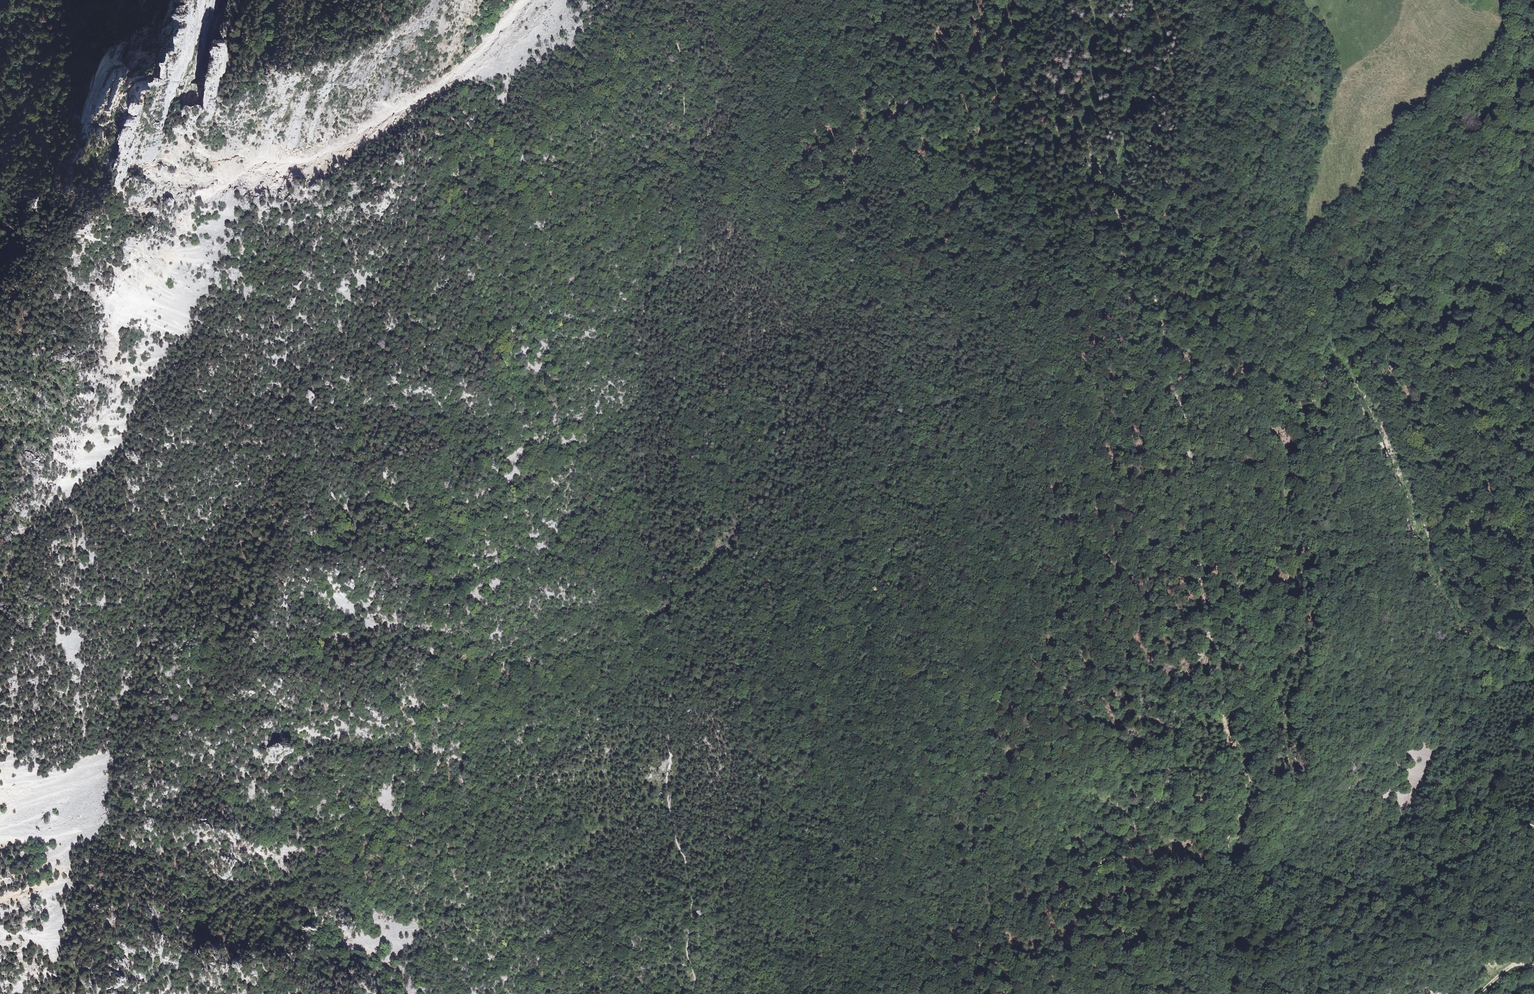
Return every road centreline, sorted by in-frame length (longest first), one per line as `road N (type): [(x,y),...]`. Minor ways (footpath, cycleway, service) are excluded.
road 1 (track): [(1210,640),(1222,658),(1234,747),(1251,782),(1234,844),(1263,837),(1286,814),(1301,771)]
road 2 (track): [(1533,677),(1508,680),(1480,704),(1459,734),(1456,756),(1488,806),(1533,827)]

